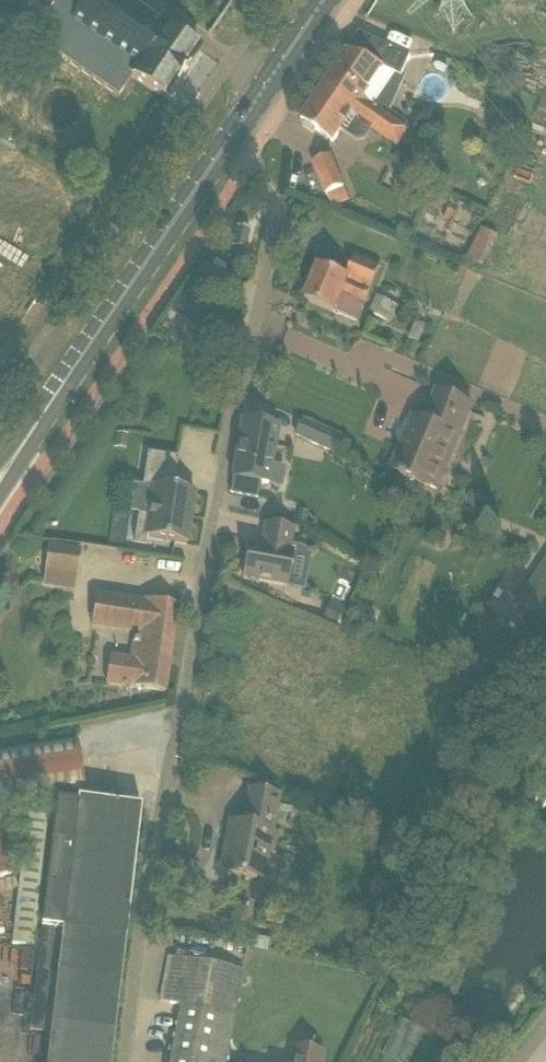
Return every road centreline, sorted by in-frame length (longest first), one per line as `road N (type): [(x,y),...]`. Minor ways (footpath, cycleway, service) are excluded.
road 1 (unclassified): [(129,1061),(171,745),(224,439),(274,208)]
road 2 (primary): [(21,447),(323,0)]

